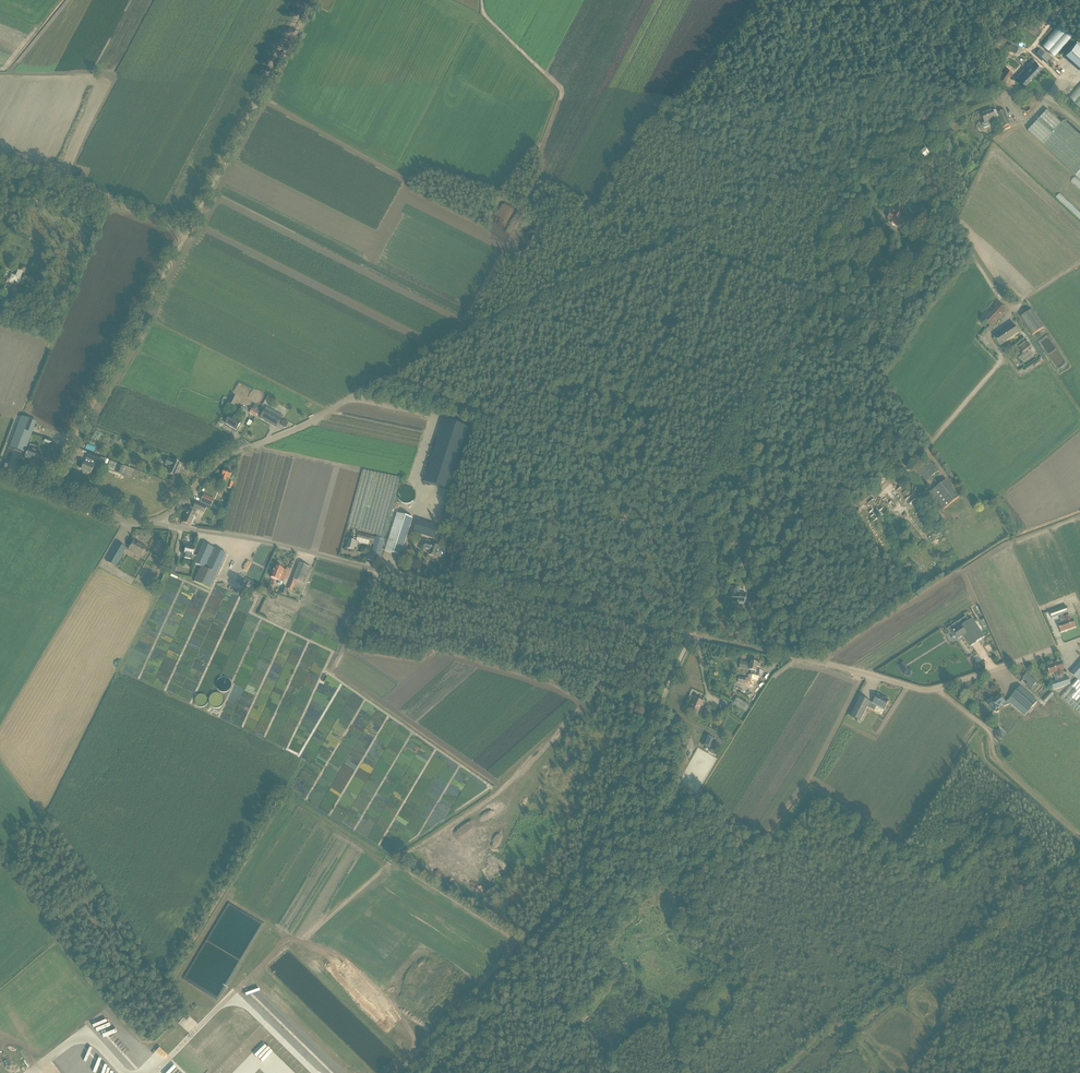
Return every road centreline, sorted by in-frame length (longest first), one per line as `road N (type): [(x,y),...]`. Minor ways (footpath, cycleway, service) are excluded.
road 1 (track): [(927,0),(843,143),(808,302),(706,489),(692,637)]
road 2 (track): [(393,375),(499,318),(977,100)]
road 3 (unclassified): [(692,637),(158,522)]
road 4 (track): [(409,1072),(558,913),(692,637)]
road 5 (unclassified): [(692,637),(930,692),(1079,642)]
road 6 (track): [(552,294),(641,140),(761,0)]
road 7 (unclassified): [(158,522),(224,456),(298,429),(393,375)]
road 8 (unclassified): [(158,522),(87,511),(0,475)]
road 9 (track): [(621,975),(529,1072)]

